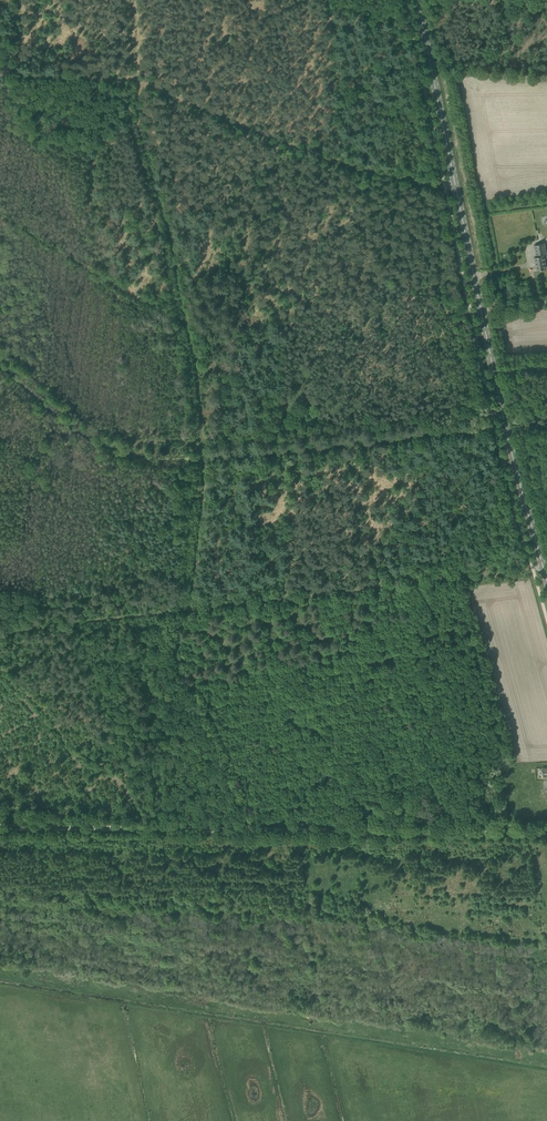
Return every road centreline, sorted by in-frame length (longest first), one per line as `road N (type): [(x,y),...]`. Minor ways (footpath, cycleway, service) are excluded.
road 1 (primary): [(546,586),(493,371),(419,0)]
road 2 (unclassified): [(0,826),(546,839)]
road 3 (track): [(0,66),(148,81),(320,153),(431,186),(455,184)]
road 4 (track): [(206,441),(204,389),(143,140),(131,0)]
road 5 (track): [(188,610),(541,564)]
road 6 (track): [(206,441),(284,439),(491,407)]
road 7 (track): [(188,610),(176,656),(250,831)]
road 8 (track): [(180,442),(123,440),(95,430),(0,356)]
road 9 (track): [(0,634),(188,610)]
road 10 (track): [(188,610),(206,441)]

